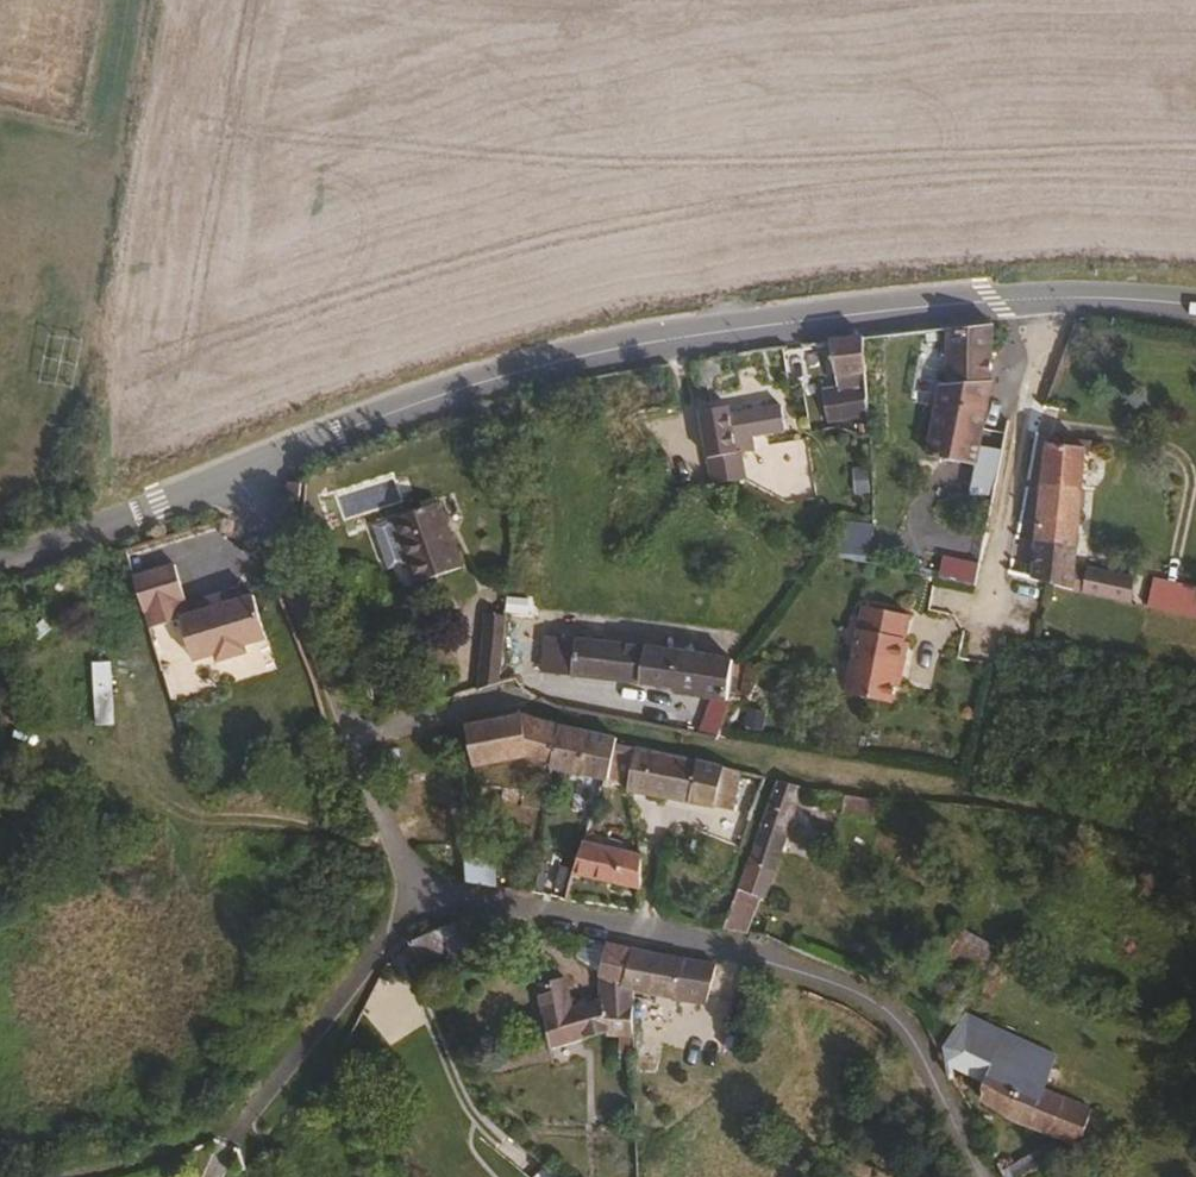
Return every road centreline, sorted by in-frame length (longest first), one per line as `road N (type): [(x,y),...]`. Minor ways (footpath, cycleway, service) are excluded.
road 1 (residential): [(242,469),(411,899),(768,969),(885,1023),(924,1073),(977,1176)]
road 2 (track): [(349,739),(502,693),(613,727),(824,768),(1195,859)]
road 3 (secondary): [(1044,299),(766,318),(493,375),(242,469)]
road 4 (residential): [(1044,299),(991,616)]
road 5 (secondary): [(242,469),(0,567)]
road 6 (secondary): [(1195,309),(1044,299)]

